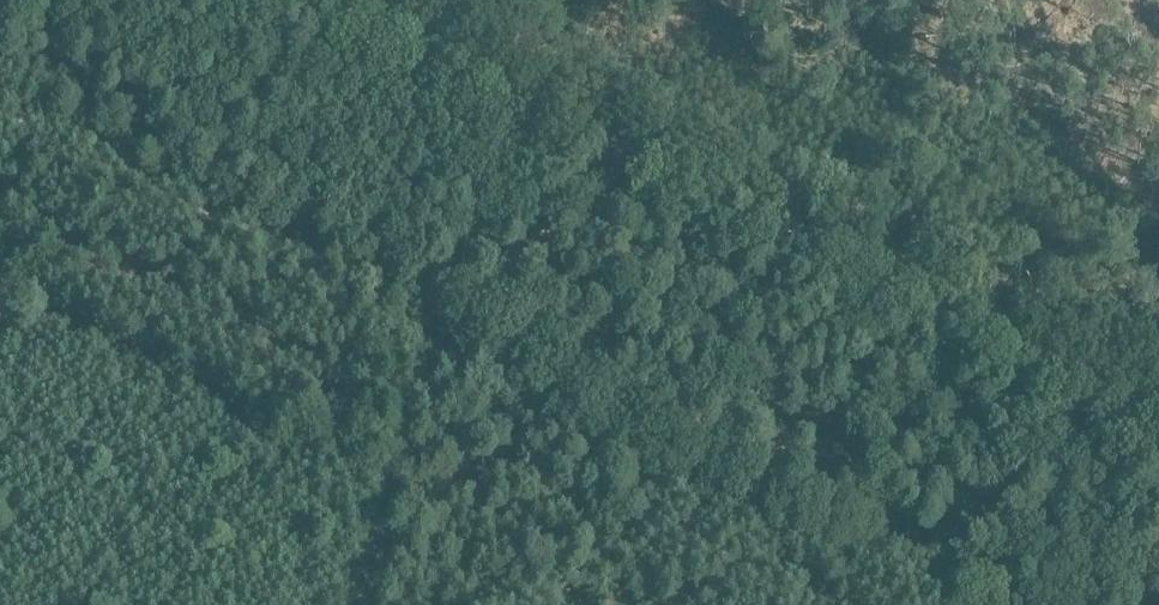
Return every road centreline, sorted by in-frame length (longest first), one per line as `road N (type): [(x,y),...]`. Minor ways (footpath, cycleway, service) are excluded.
road 1 (track): [(989,604),(411,300),(0,104)]
road 2 (tertiary): [(1158,425),(345,0)]
road 3 (track): [(435,314),(432,350),(352,604)]

